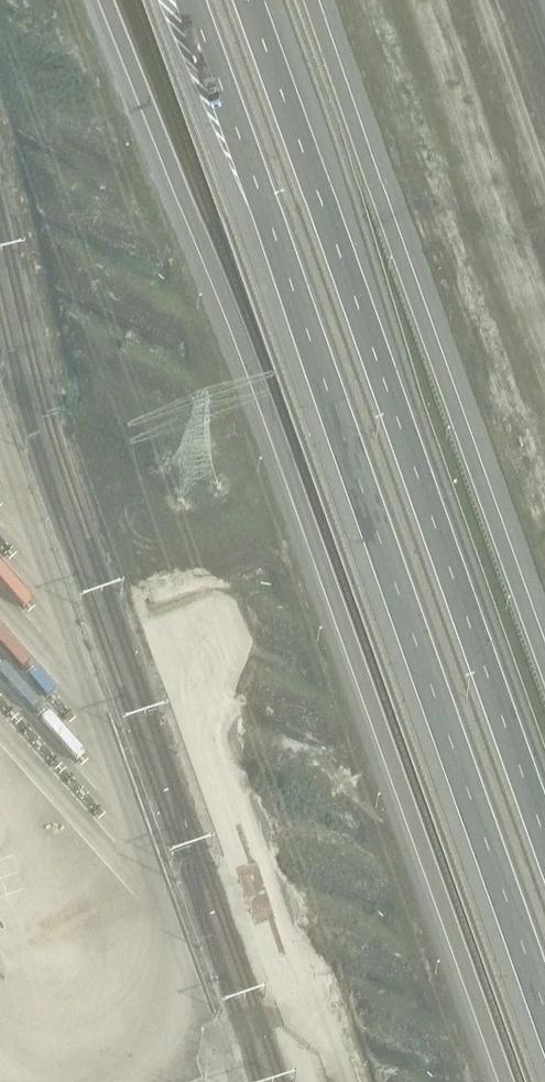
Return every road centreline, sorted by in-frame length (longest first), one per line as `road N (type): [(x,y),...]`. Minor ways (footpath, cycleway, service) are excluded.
road 1 (trunk): [(103,0),(244,349),(507,1081)]
road 2 (trunk): [(188,0),(544,1020)]
road 3 (trunk): [(544,841),(246,0)]
road 4 (trunk): [(544,665),(309,0)]

